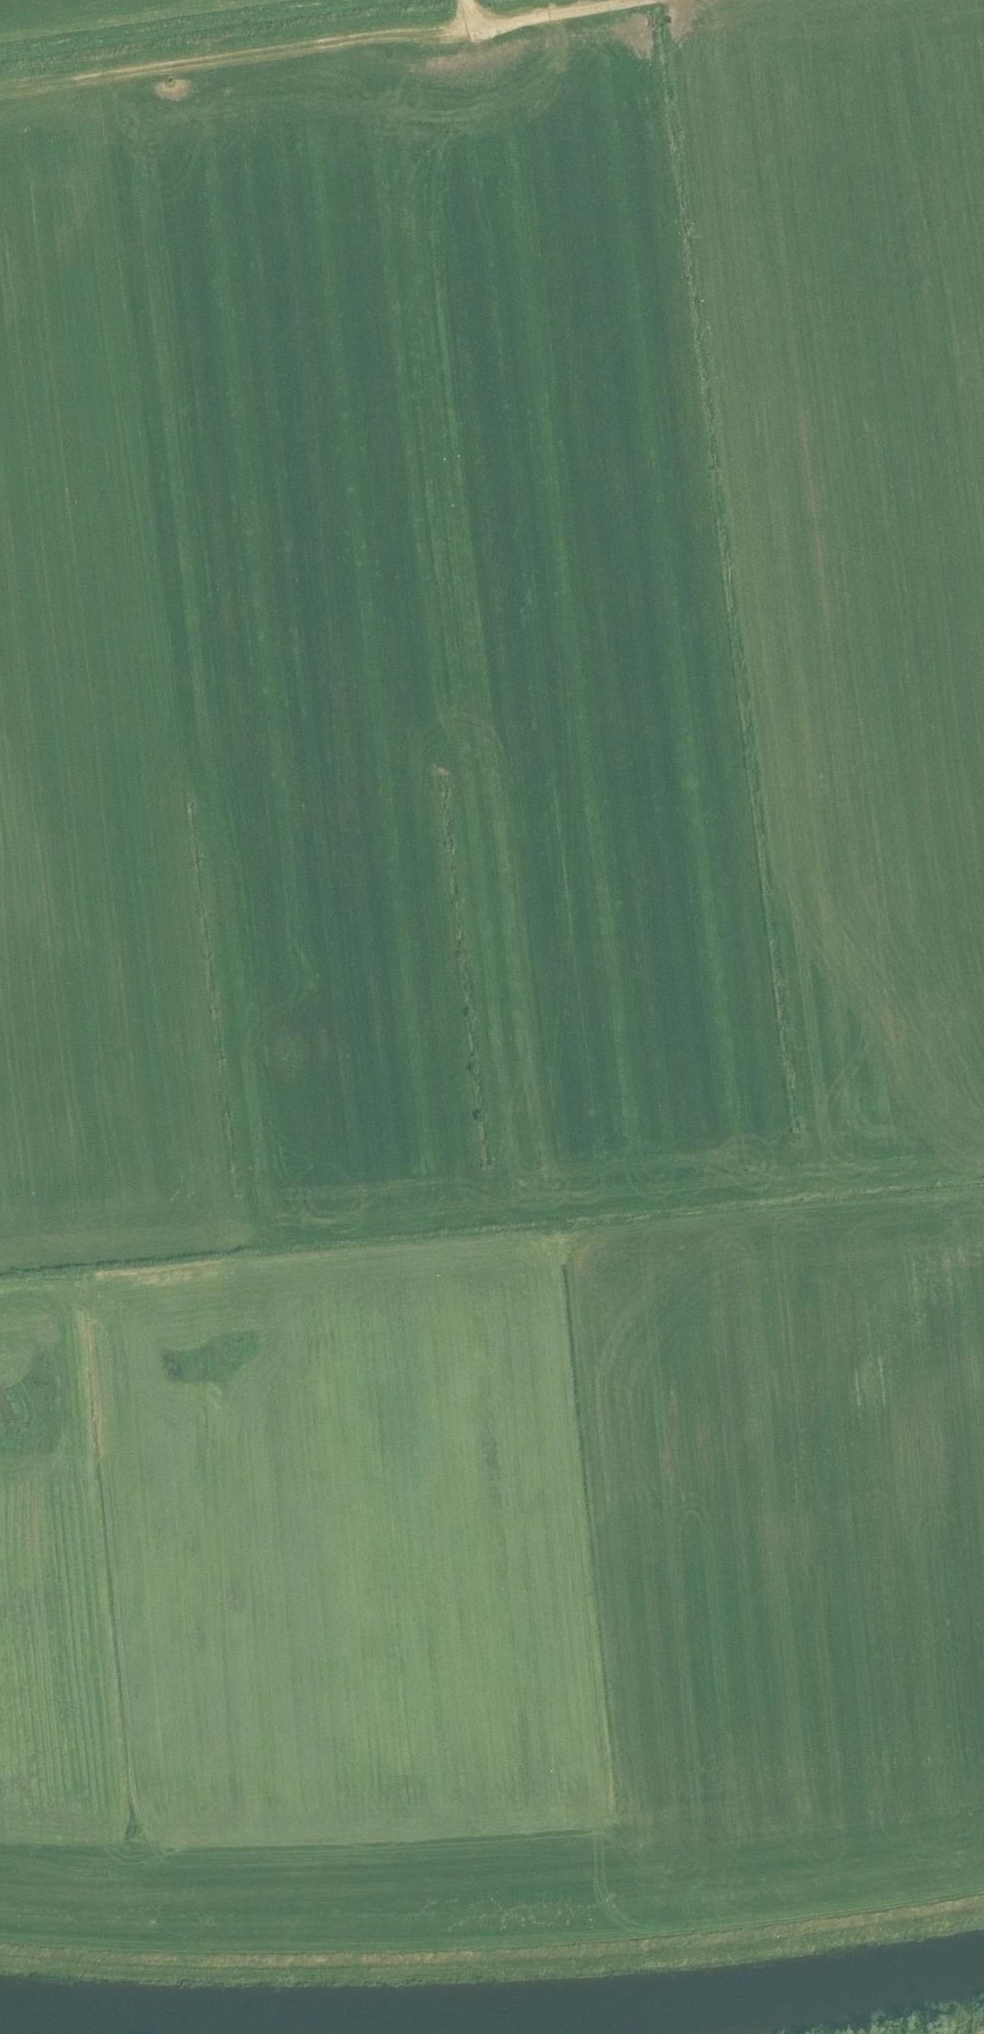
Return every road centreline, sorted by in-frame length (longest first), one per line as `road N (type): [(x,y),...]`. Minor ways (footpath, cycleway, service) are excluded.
road 1 (track): [(983,1893),(710,1932),(480,1947),(0,1941)]

